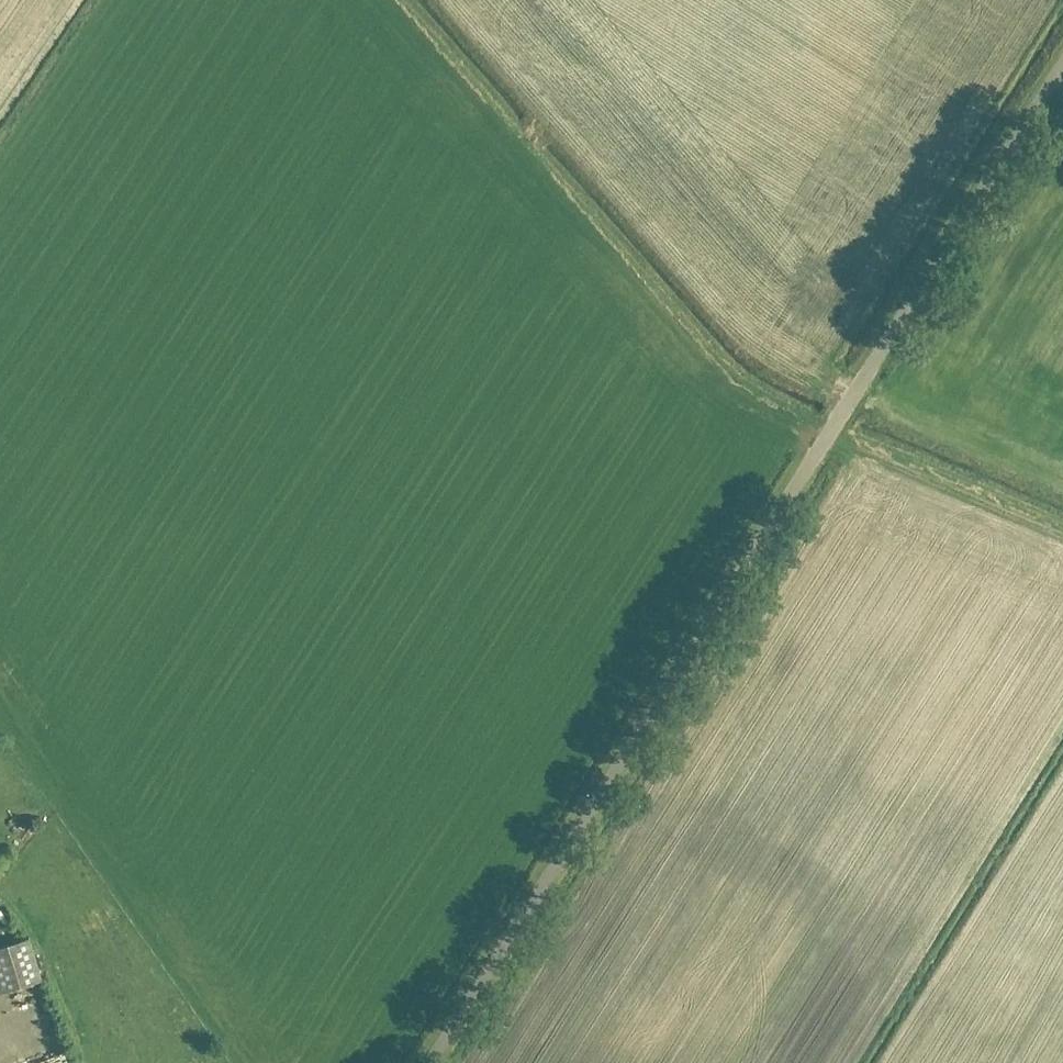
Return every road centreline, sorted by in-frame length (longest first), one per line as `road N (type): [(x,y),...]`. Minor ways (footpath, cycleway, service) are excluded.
road 1 (unclassified): [(438,1062),(1062,79)]

